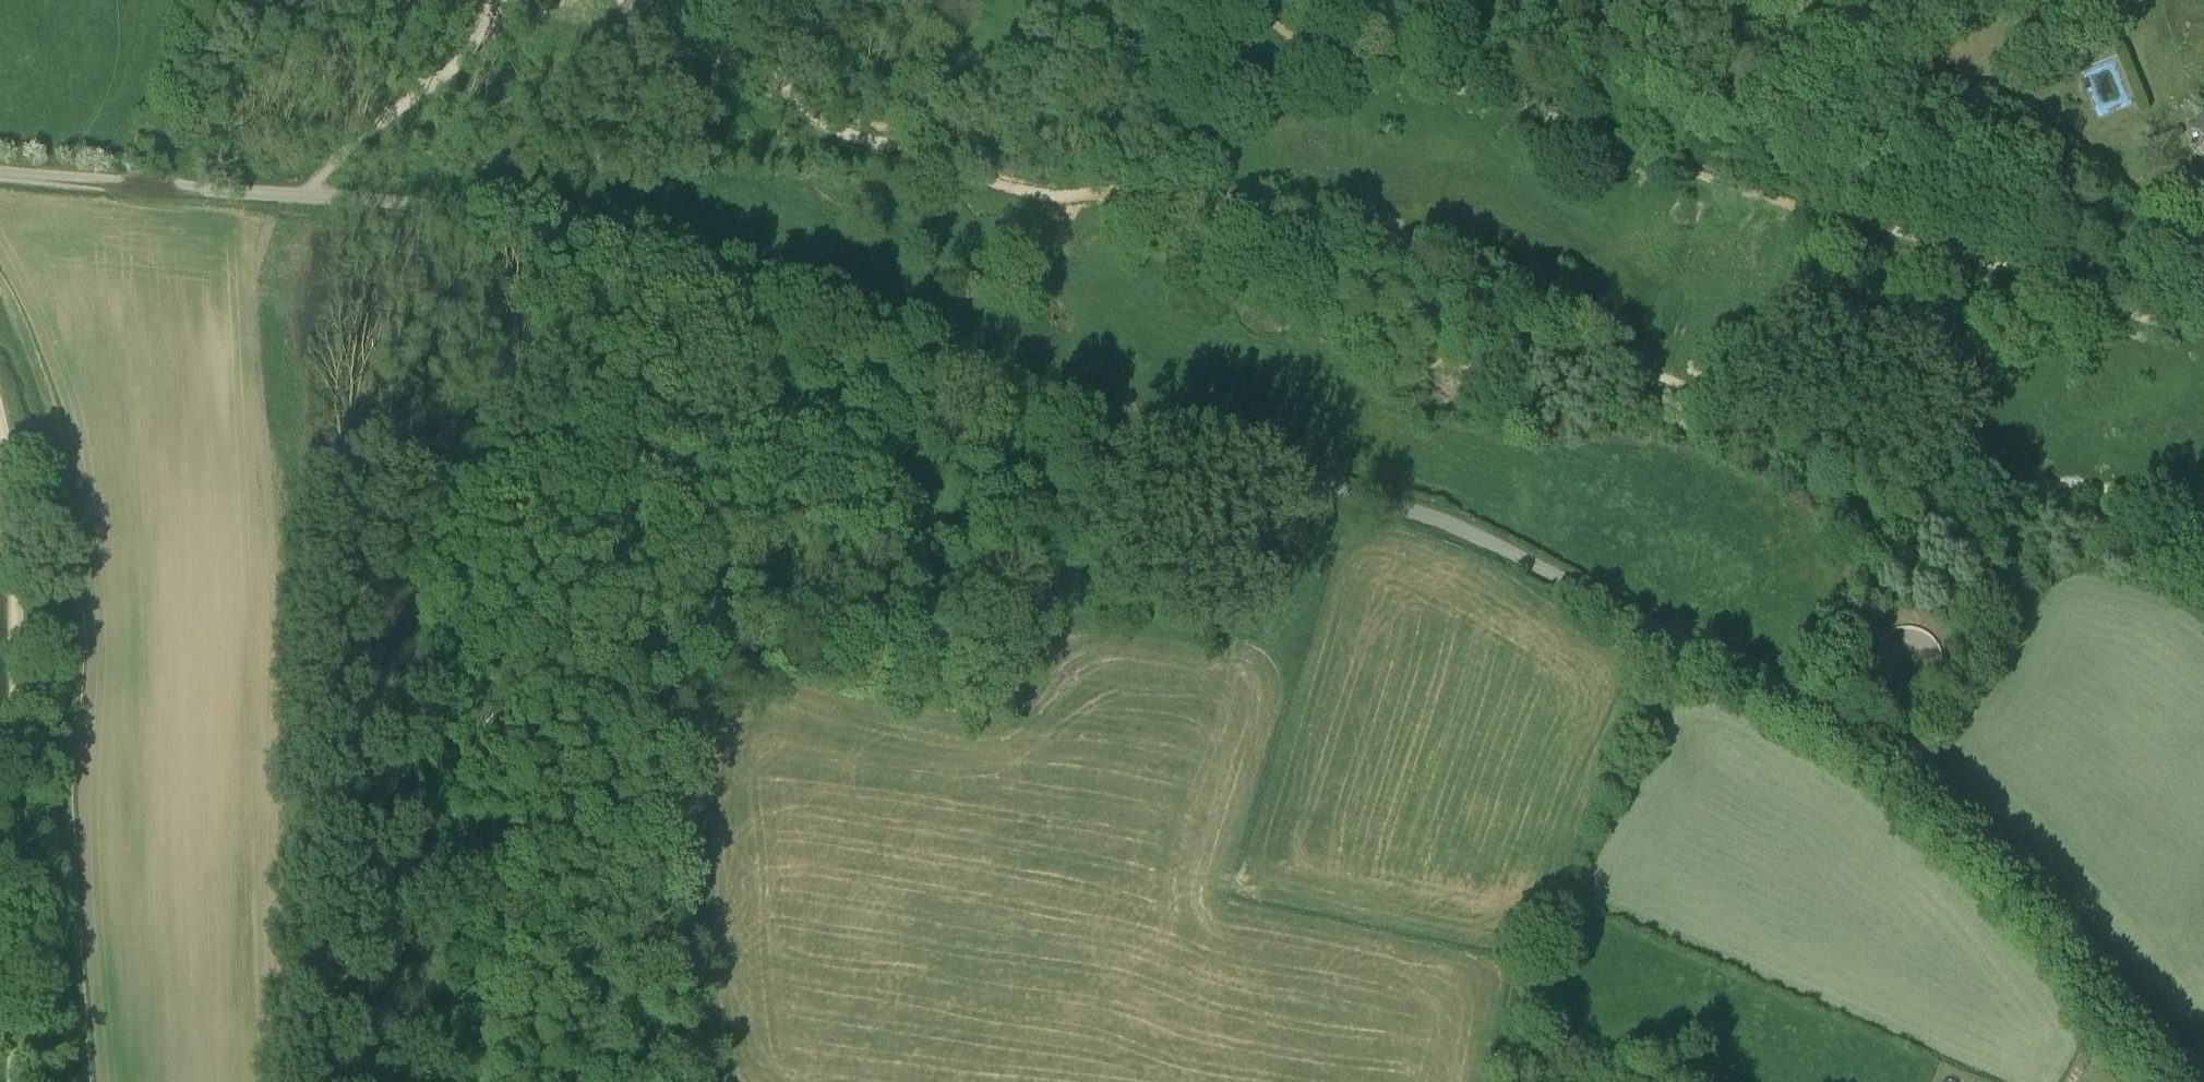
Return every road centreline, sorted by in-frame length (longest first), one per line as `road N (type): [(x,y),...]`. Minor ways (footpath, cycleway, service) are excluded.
road 1 (track): [(0,428),(16,580),(12,1081)]

